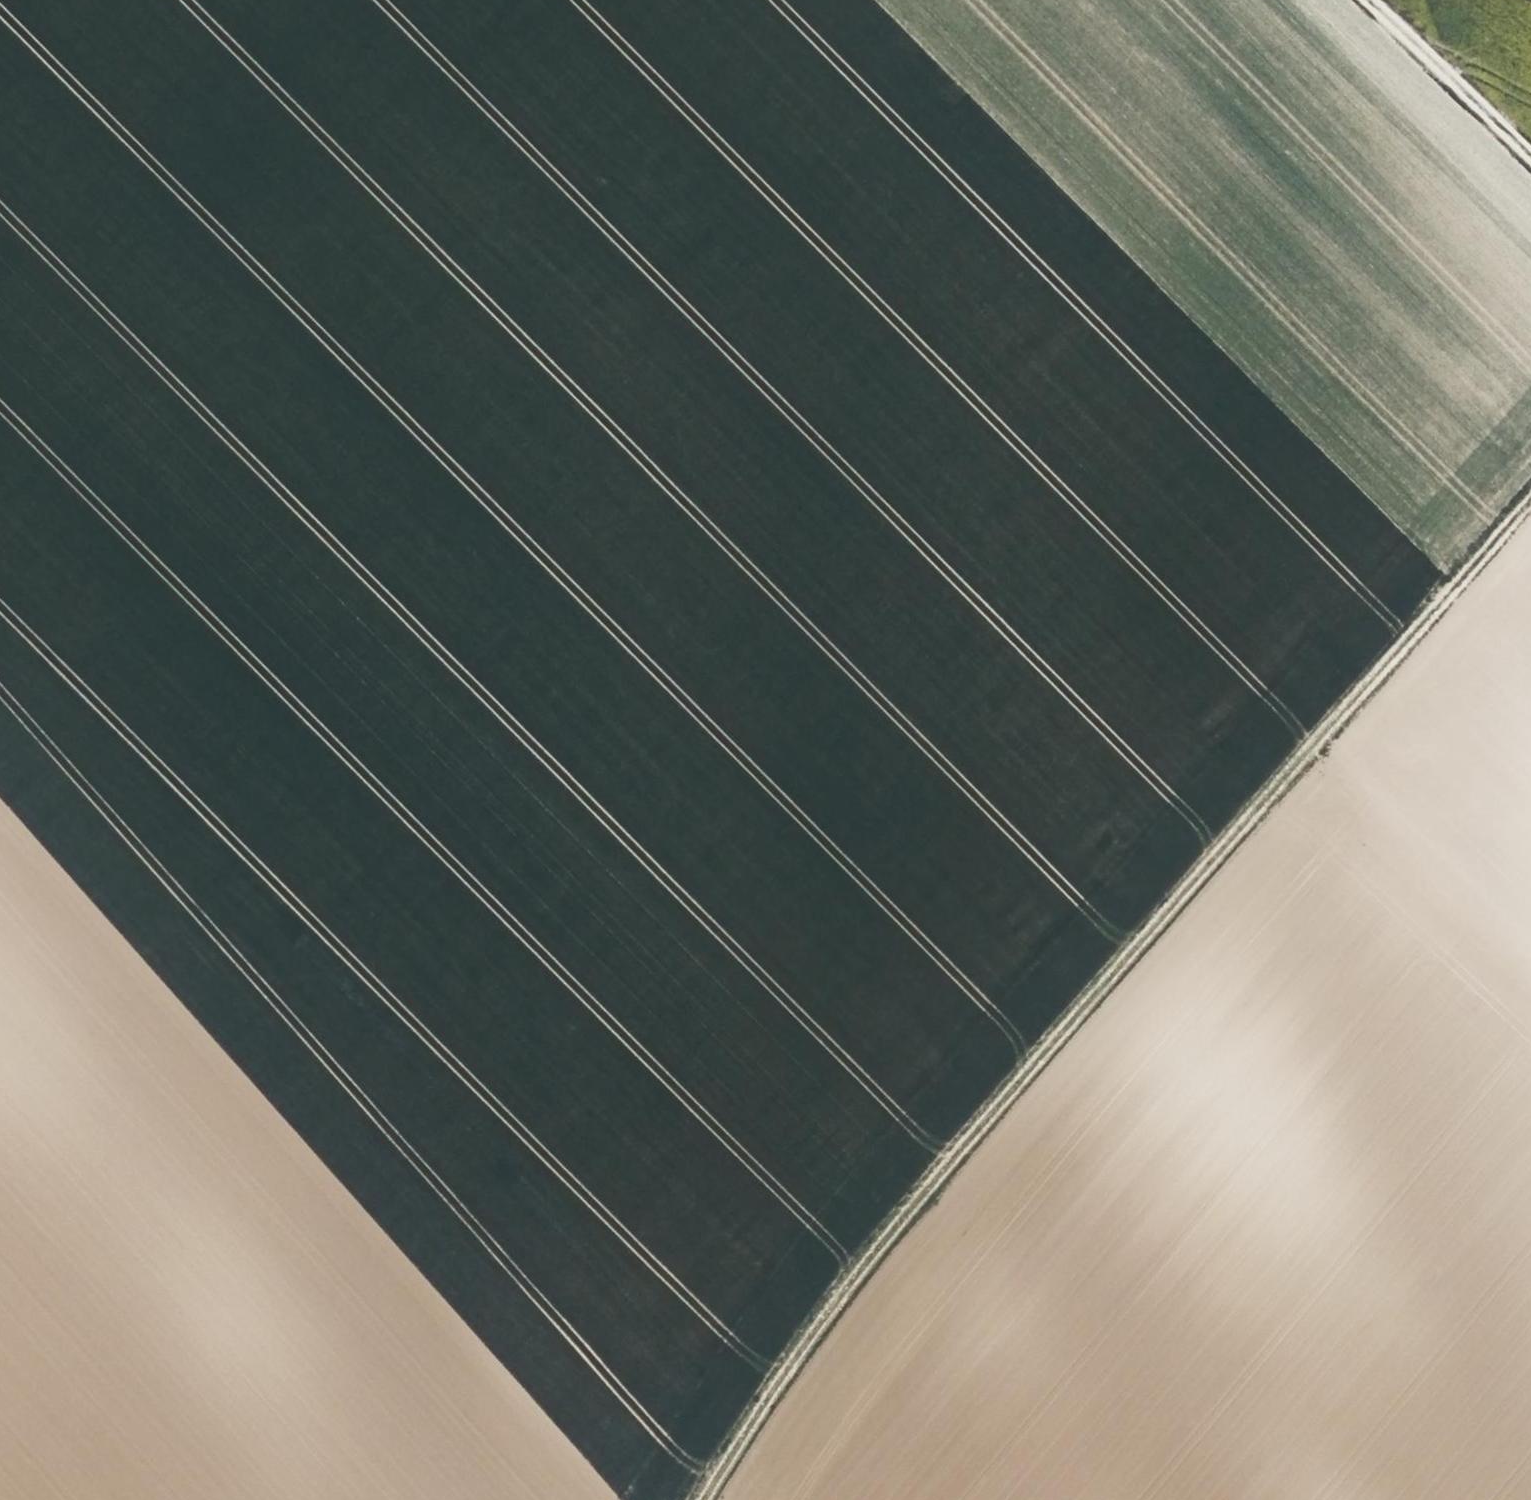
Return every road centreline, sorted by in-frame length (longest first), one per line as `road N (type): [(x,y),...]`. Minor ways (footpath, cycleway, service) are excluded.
road 1 (track): [(1530,484),(808,1329),(707,1499)]
road 2 (track): [(1530,155),(1371,0)]

